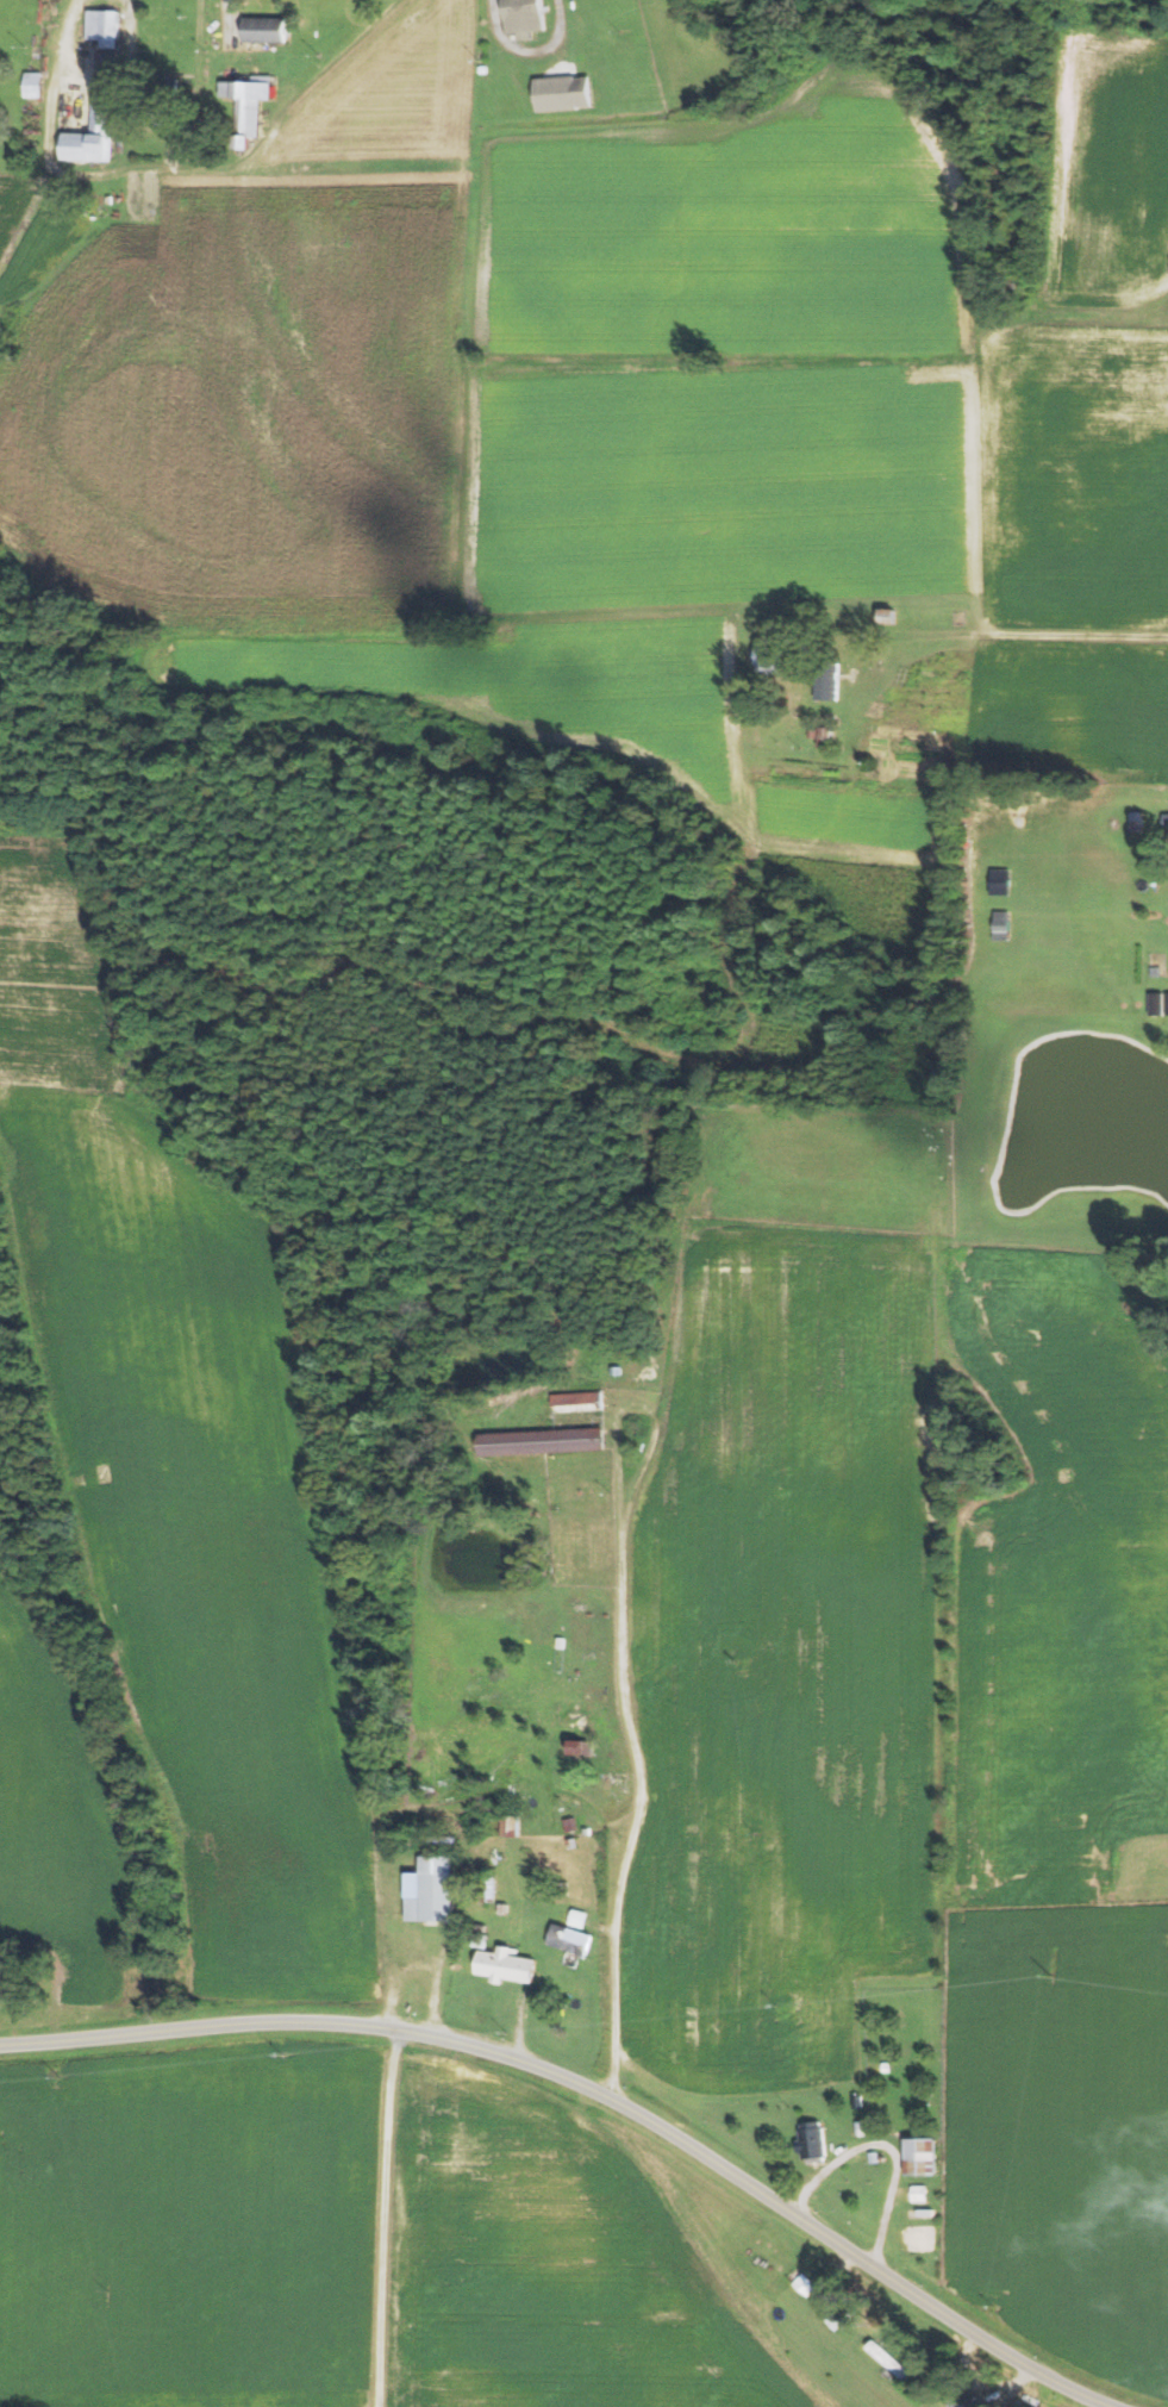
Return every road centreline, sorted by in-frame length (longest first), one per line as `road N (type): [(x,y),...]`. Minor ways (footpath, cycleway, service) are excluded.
road 1 (residential): [(1101,2406),(981,2353),(874,2262),(642,2113),(480,2047),(377,2029),(0,2040)]

